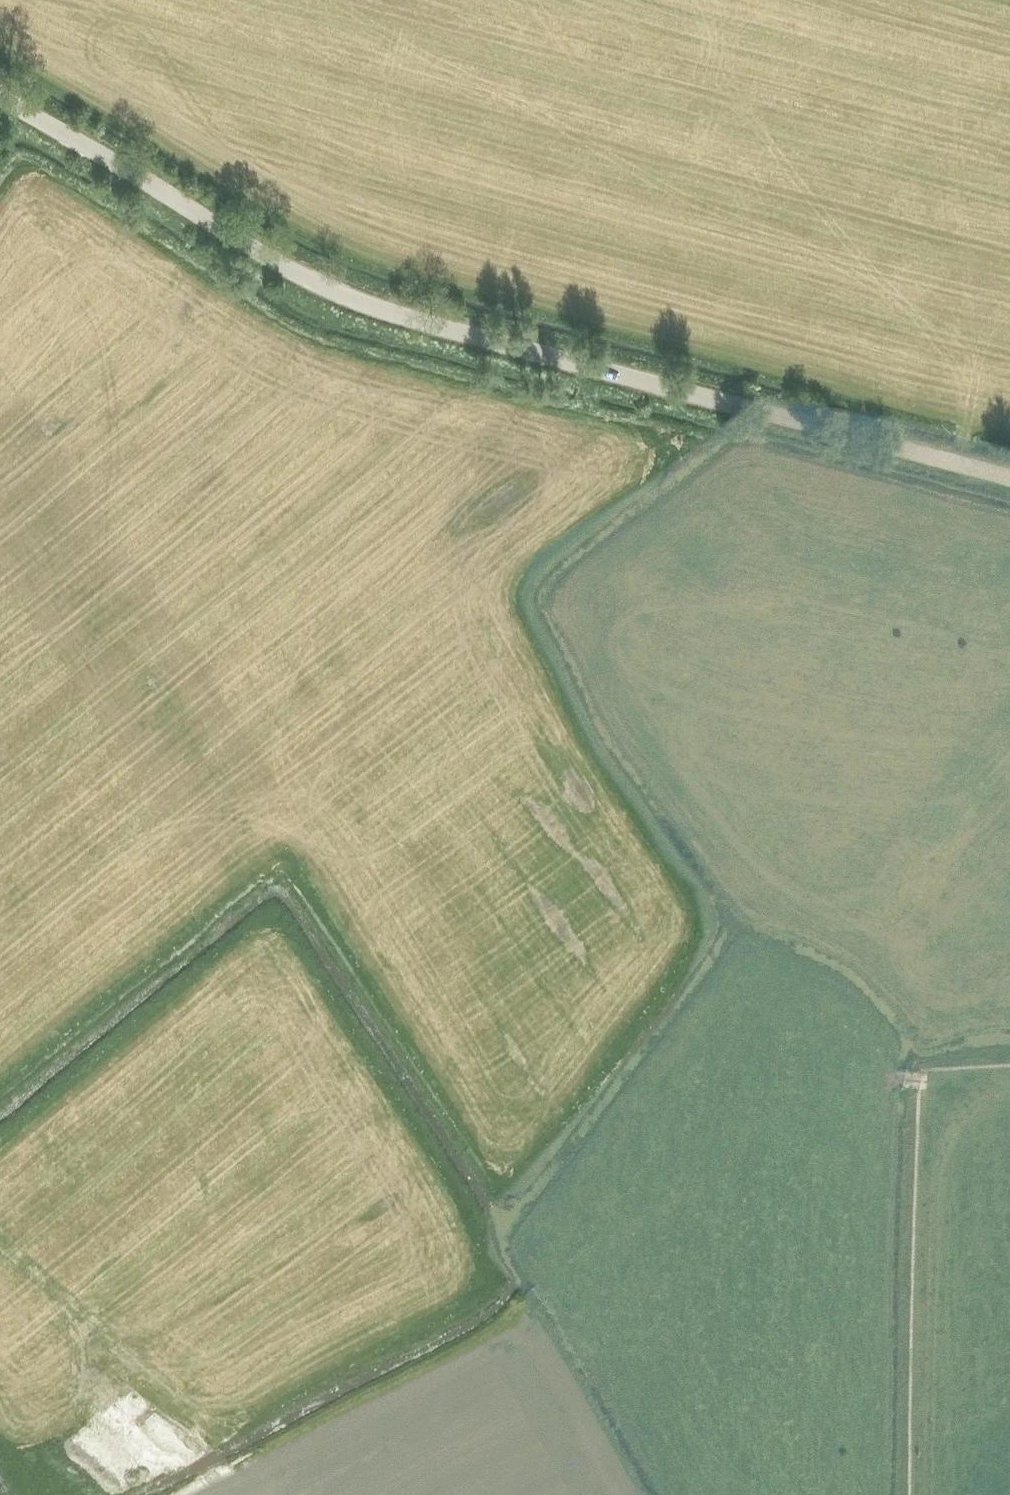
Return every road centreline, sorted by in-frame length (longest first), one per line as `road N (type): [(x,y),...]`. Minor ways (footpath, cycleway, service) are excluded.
road 1 (tertiary): [(0,97),(284,267),(363,303),(1009,477)]

